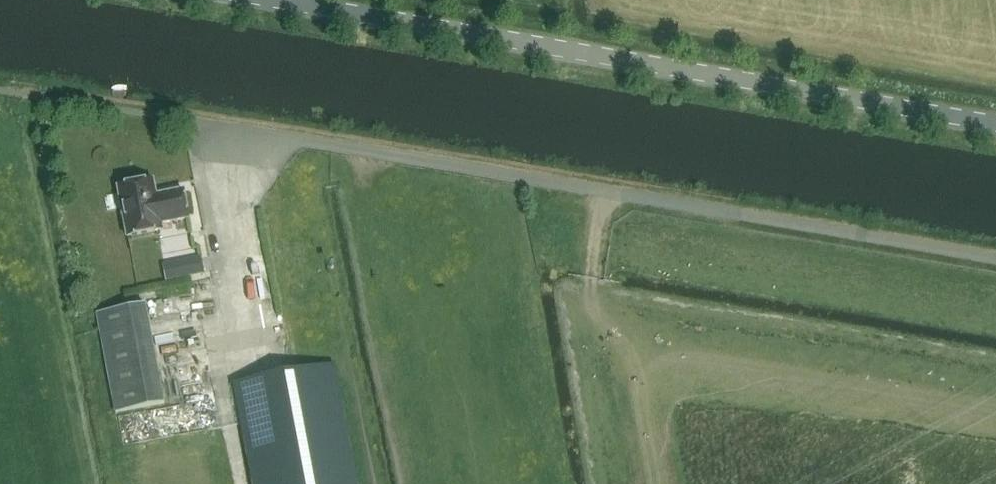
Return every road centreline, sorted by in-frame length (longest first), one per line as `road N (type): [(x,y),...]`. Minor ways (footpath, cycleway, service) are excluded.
road 1 (unclassified): [(995,257),(218,124)]
road 2 (tertiary): [(995,125),(270,0)]

